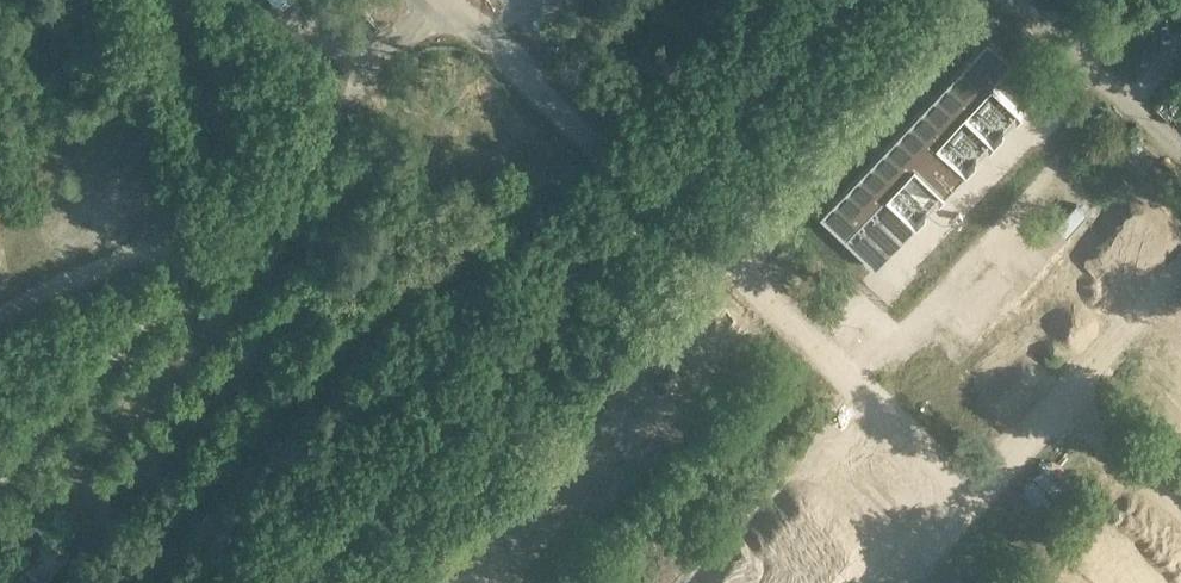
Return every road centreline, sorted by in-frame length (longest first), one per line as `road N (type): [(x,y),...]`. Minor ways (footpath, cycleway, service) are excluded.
road 1 (track): [(270,582),(625,200),(647,191)]
road 2 (unclassified): [(447,0),(647,191)]

